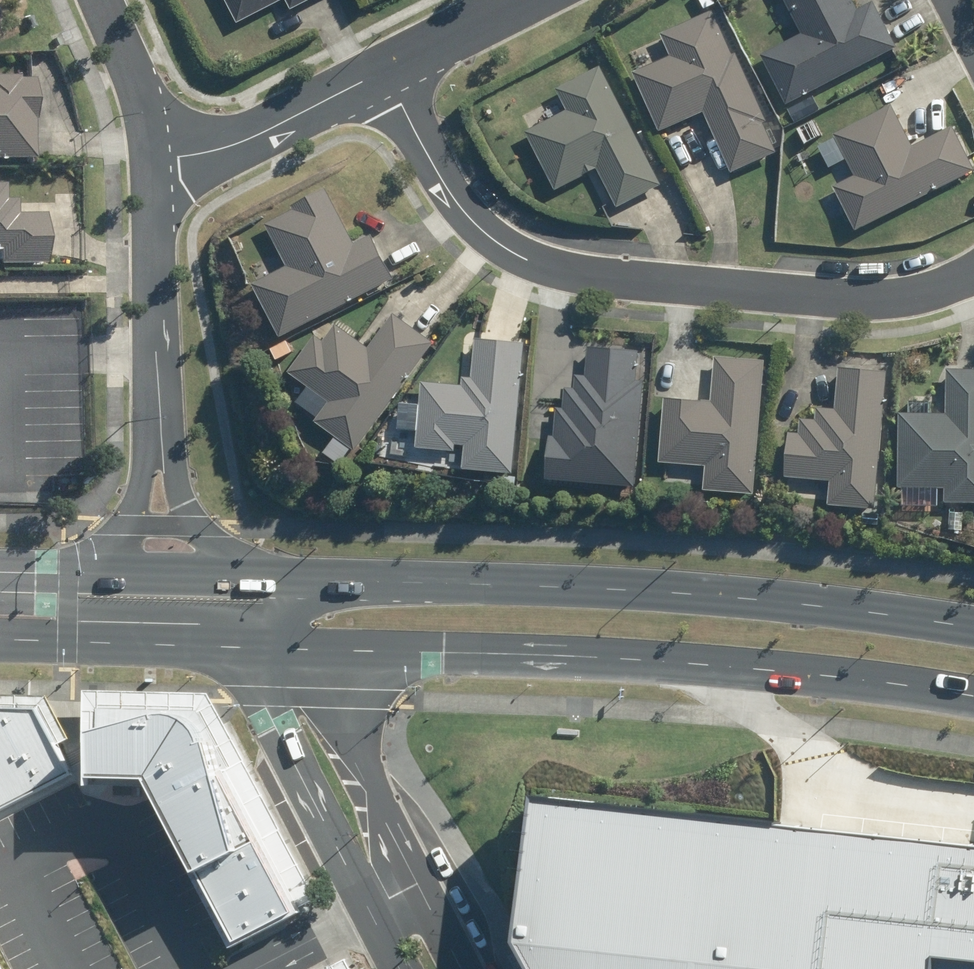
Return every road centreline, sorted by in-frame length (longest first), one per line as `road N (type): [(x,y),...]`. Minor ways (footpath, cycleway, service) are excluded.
road 1 (residential): [(386,75),(442,187),(500,235),(576,275),(855,300),(895,300),(973,275)]
road 2 (secondary): [(382,581),(573,582),(973,627)]
road 3 (secondary): [(973,696),(765,669),(420,652)]
road 4 (secondary): [(0,604),(238,615),(284,645)]
road 5 (residential): [(397,968),(274,715)]
road 6 (residential): [(157,411),(151,159)]
road 7 (residential): [(386,75),(220,150),(151,159)]
road 8 (residential): [(364,762),(464,968)]
road 9 (residential): [(157,411),(198,525),(262,576)]
road 10 (residential): [(88,571),(122,544),(133,523),(157,411)]
road 11 (secondary): [(88,571),(262,576)]
road 12 (secondary): [(173,643),(0,638)]
road 13 (residential): [(151,159),(144,100),(102,0)]
road 14 (residential): [(520,0),(386,75)]
road 15 (secondary): [(284,645),(335,698),(364,762)]
road 16 (secondary): [(420,652),(284,645)]
road 17 (residential): [(420,652),(369,707),(364,762)]
road 18 (residential): [(274,715),(224,664),(173,643)]
road 19 (secondary): [(284,645),(297,617),(315,605),(382,581)]
road 20 (secondary): [(262,576),(382,581)]

